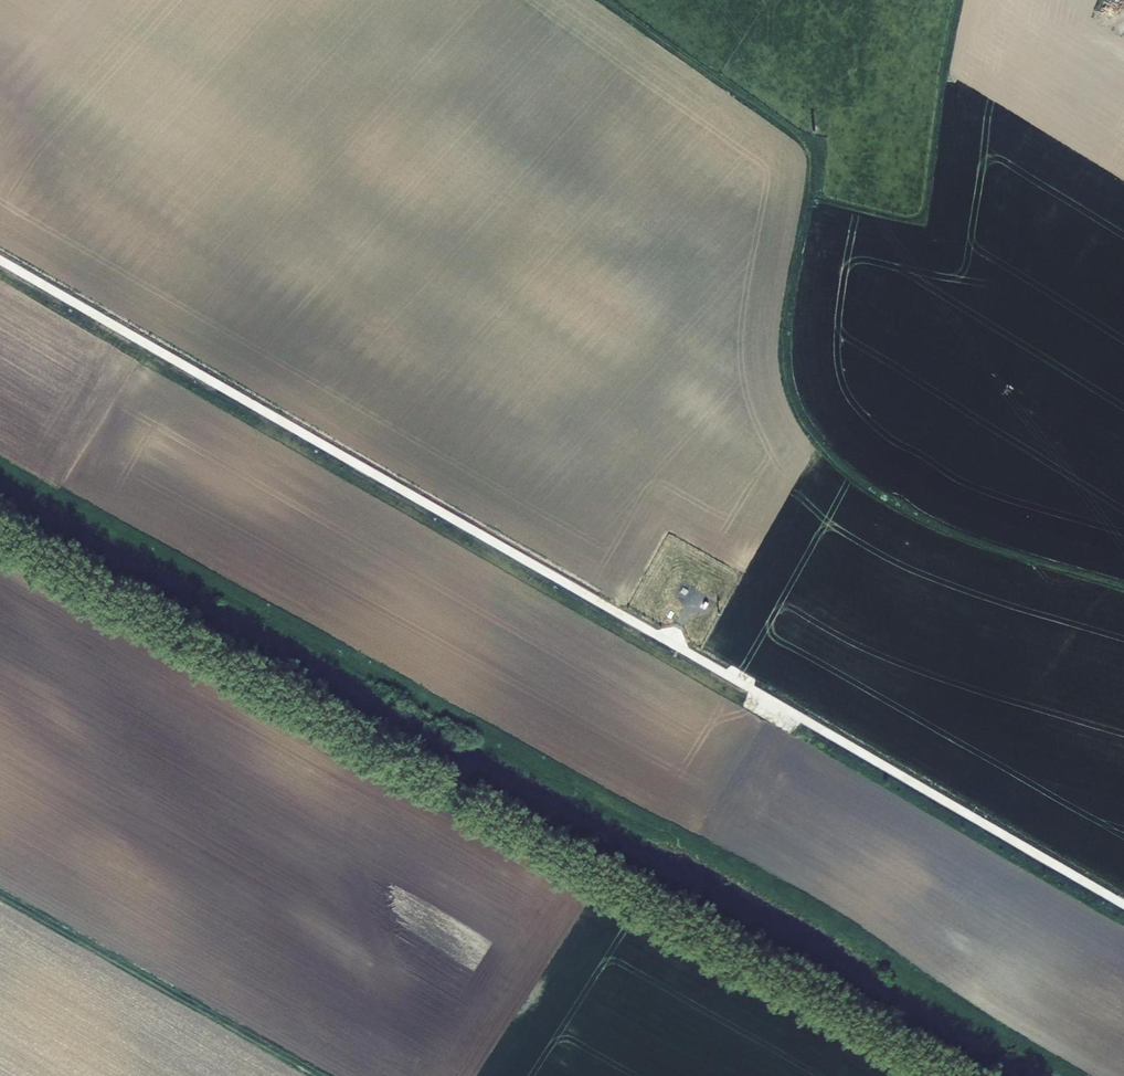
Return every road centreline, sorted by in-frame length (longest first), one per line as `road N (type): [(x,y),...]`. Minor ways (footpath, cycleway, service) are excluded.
road 1 (track): [(1123,904),(0,259)]
road 2 (track): [(0,892),(325,1075)]

